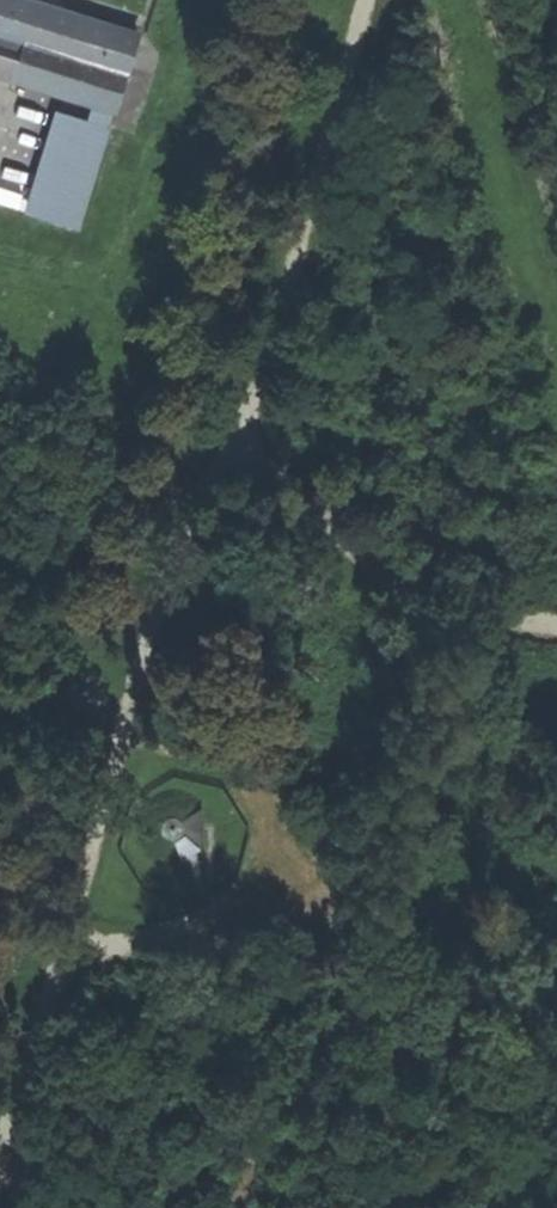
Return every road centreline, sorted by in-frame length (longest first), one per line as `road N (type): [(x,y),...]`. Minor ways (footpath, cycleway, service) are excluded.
road 1 (track): [(372,0),(271,364),(161,619),(0,1163)]
road 2 (track): [(556,625),(426,605),(238,437)]

